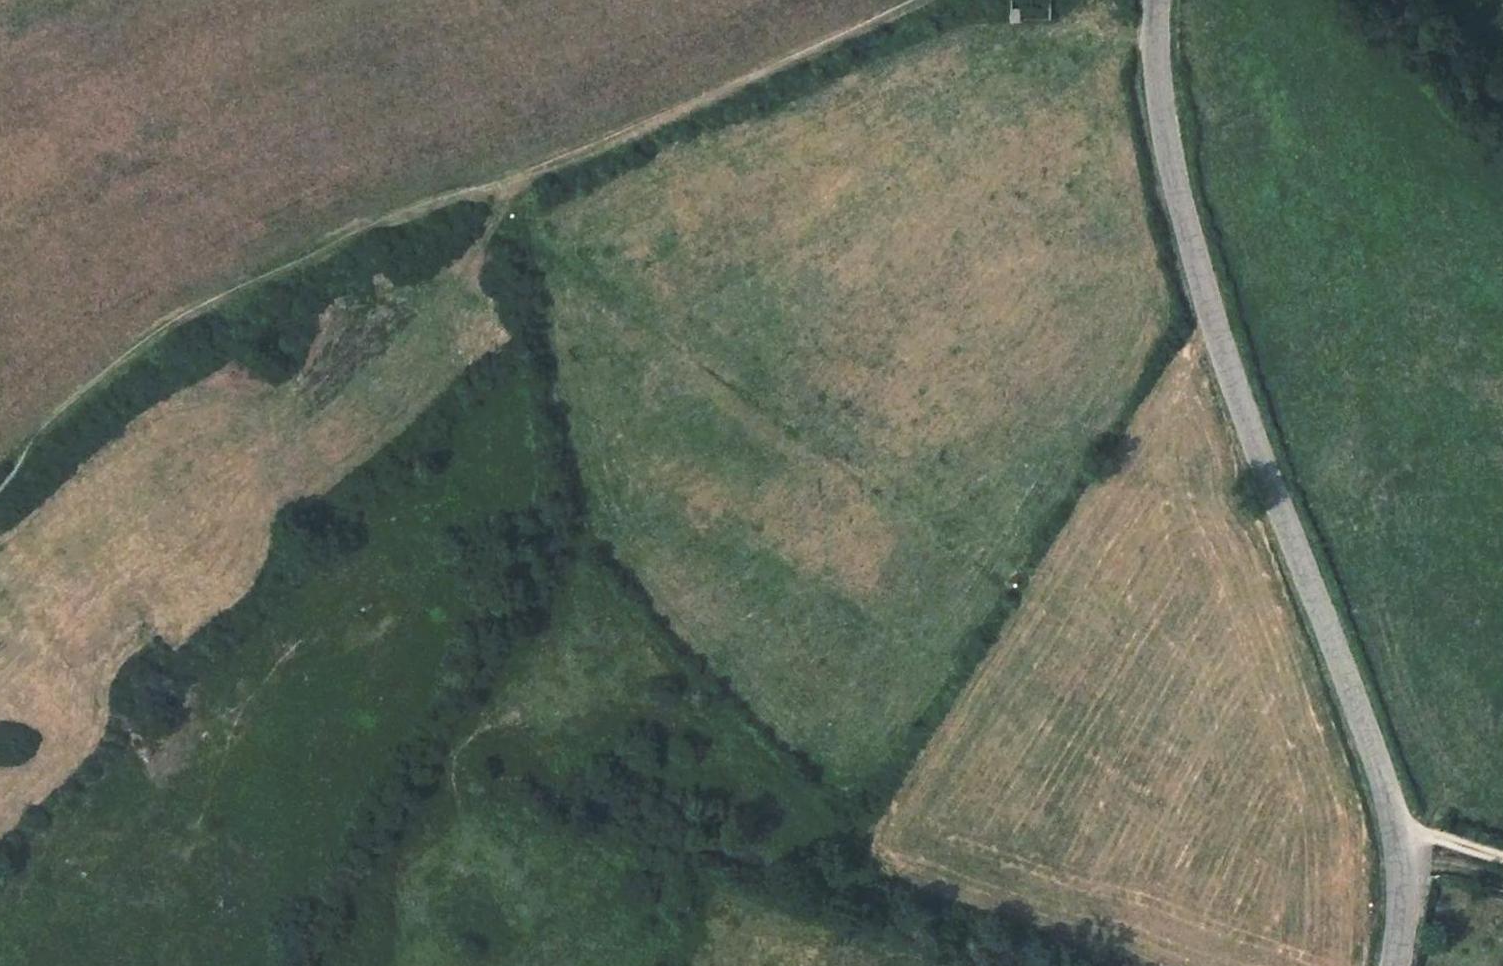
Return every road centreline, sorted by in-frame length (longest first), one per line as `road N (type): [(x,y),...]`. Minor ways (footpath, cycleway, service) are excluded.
road 1 (track): [(0,495),(99,398),(225,302),(314,248),(454,184),(741,76),(903,0)]
road 2 (unclassified): [(1154,0),(1165,118),(1408,844),(1392,965)]

